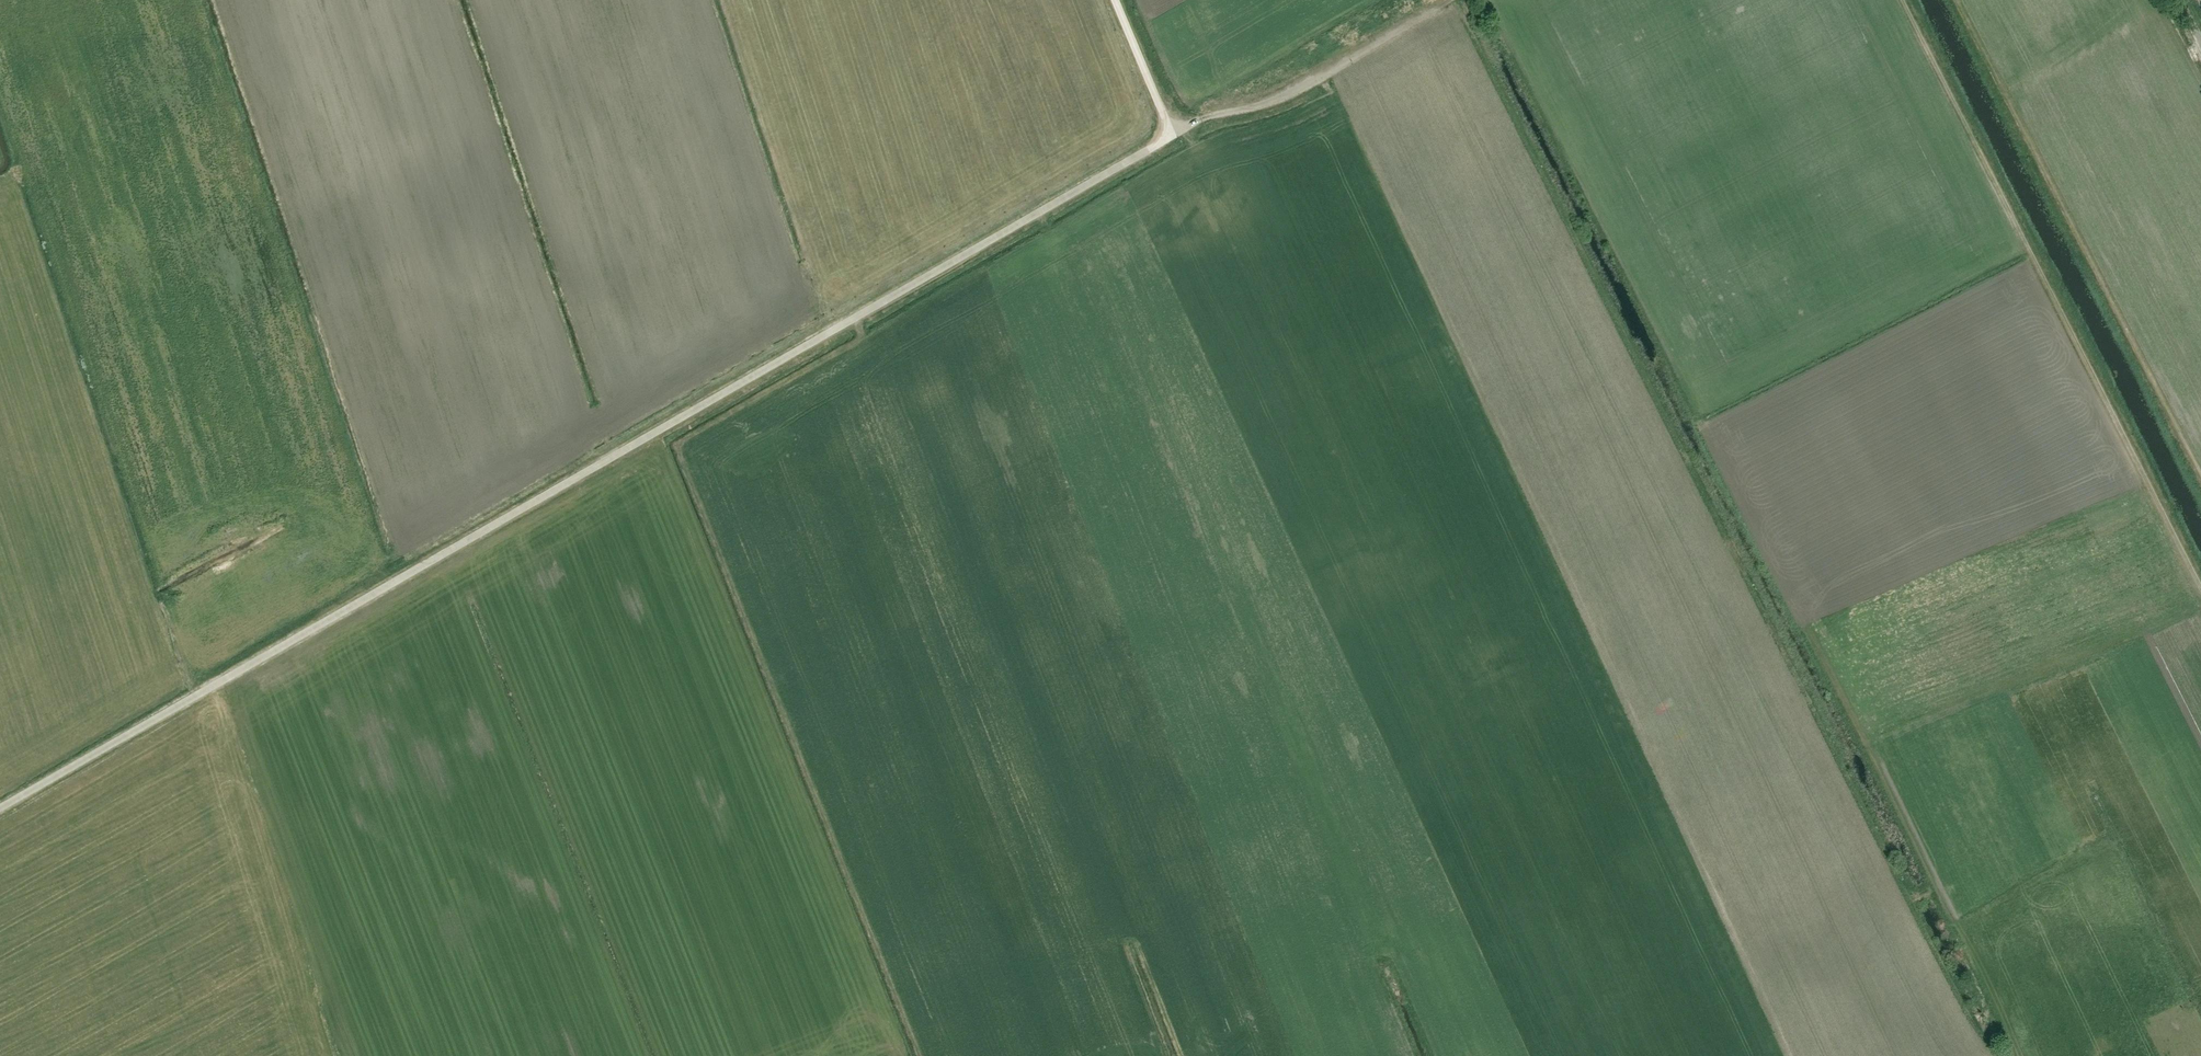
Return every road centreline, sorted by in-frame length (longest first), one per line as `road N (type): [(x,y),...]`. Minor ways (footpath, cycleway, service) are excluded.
road 1 (unclassified): [(0,808),(1152,148),(1174,131),(1116,0)]
road 2 (track): [(2200,588),(1902,0)]
road 3 (track): [(1453,0),(1289,93),(1174,131)]

